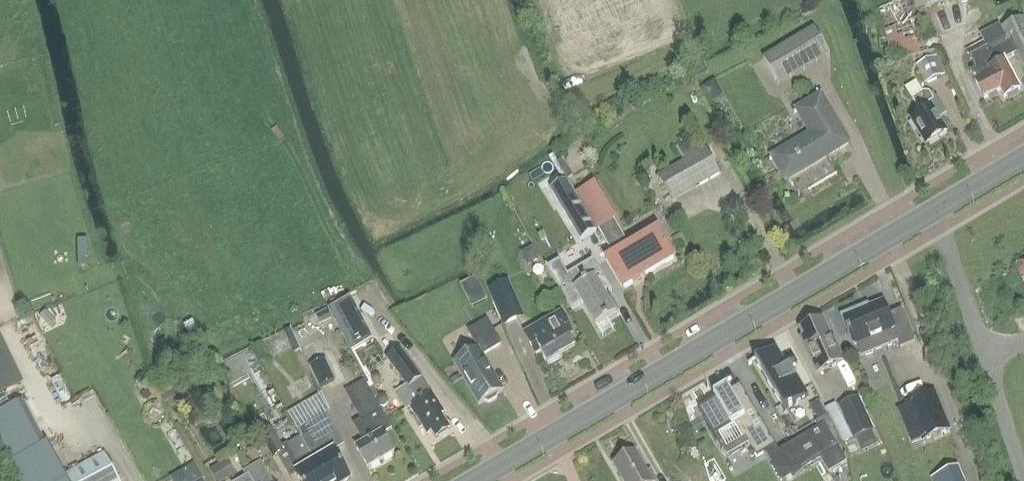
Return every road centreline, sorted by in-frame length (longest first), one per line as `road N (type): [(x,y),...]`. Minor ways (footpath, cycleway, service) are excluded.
road 1 (secondary): [(476,480),(1023,158)]

